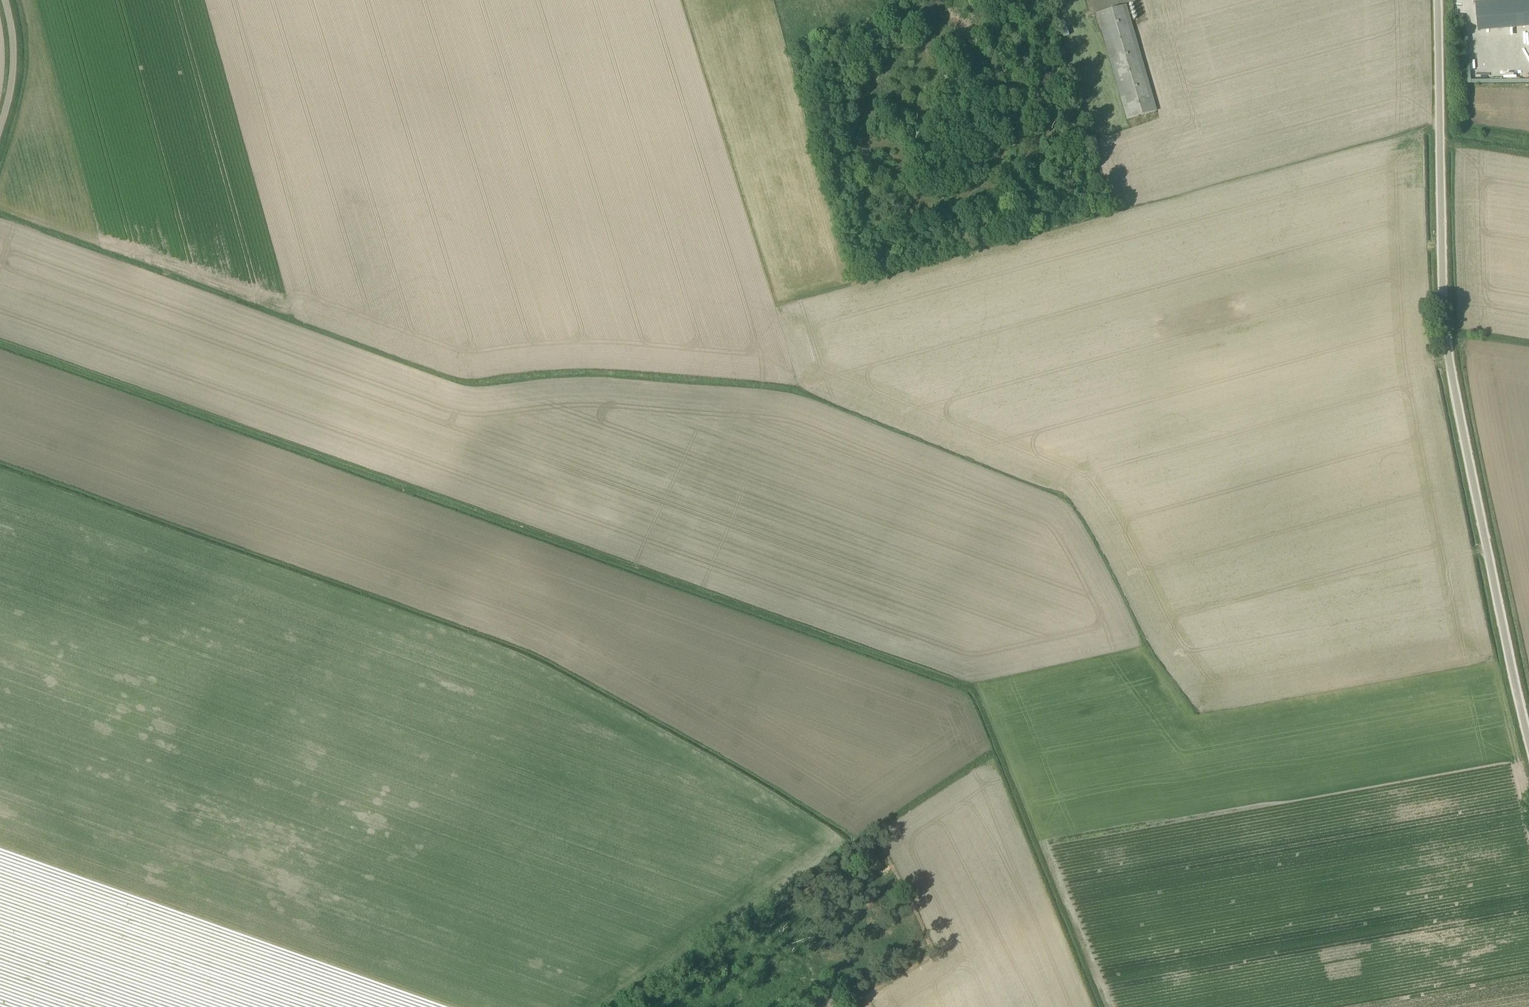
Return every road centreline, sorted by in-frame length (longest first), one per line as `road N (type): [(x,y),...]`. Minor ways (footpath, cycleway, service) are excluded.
road 1 (unclassified): [(1528,722),(1444,327),(1440,0)]
road 2 (unclassified): [(0,128),(14,86),(4,0)]

